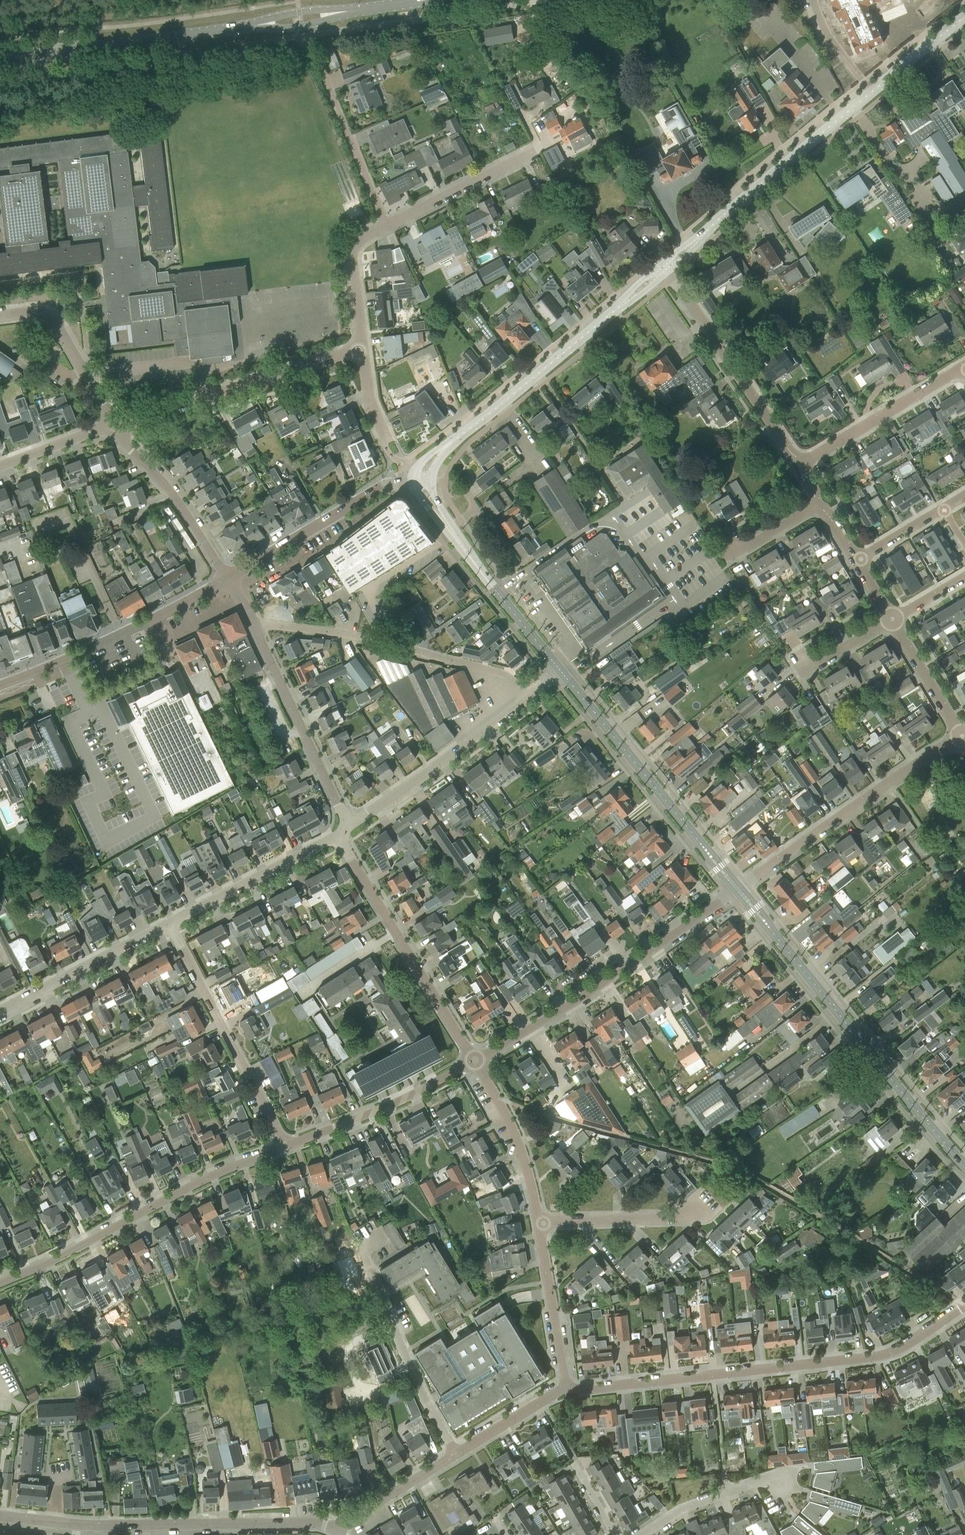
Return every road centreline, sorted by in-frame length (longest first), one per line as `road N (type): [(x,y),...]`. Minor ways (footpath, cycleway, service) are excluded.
road 1 (residential): [(566,1386),(892,1354),(964,1304)]
road 2 (tertiary): [(664,266),(964,16)]
road 3 (tertiary): [(964,1164),(737,888)]
road 4 (tertiary): [(423,481),(430,460),(664,266)]
road 5 (residential): [(474,1060),(580,999),(737,888)]
road 6 (residential): [(0,1282),(283,1149)]
road 7 (residential): [(527,699),(506,675),(373,640),(255,629)]
road 8 (unclassified): [(337,1530),(315,1522),(56,1522)]
road 9 (tertiary): [(737,888),(561,672)]
road 10 (residential): [(737,888),(962,735)]
road 11 (residential): [(474,1060),(337,837)]
road 12 (residential): [(114,426),(362,350)]
road 13 (secondary): [(0,63),(256,25)]
road 14 (residential): [(283,1149),(169,923)]
road 15 (unclassified): [(228,579),(0,684)]
road 16 (residential): [(457,1454),(425,1401),(362,1250),(382,1236)]
road 17 (residential): [(805,461),(792,455),(664,266)]
road 18 (unclassified): [(228,579),(377,488),(423,481)]
road 19 (residential): [(348,827),(527,699)]
road 20 (residential): [(348,827),(255,629)]
road 21 (residential): [(283,1149),(398,1103),(474,1060)]
road 22 (residential): [(228,579),(114,426)]
road 23 (residential): [(0,1009),(169,923)]
road 24 (residential): [(169,923),(337,837)]
road 25 (residential): [(805,461),(964,367)]
road 26 (residential): [(114,426),(47,313),(0,315)]
road 27 (residential): [(539,1222),(517,1139),(474,1060)]
road 28 (residential): [(387,225),(536,150)]
road 29 (residential): [(566,1386),(539,1222)]
road 30 (residential): [(539,1222),(704,1219)]
road 31 (residential): [(645,1534),(725,1492),(755,1483),(785,1487)]
road 32 (residential): [(362,350),(352,250),(387,225)]
road 33 (residential): [(387,225),(332,93)]
road 34 (residential): [(337,1530),(457,1454)]
road 35 (residential): [(962,735),(891,620)]
road 36 (residential): [(561,672),(584,662),(520,574)]
road 37 (residential): [(457,1454),(566,1386)]
road 38 (residential): [(0,467),(114,426)]

